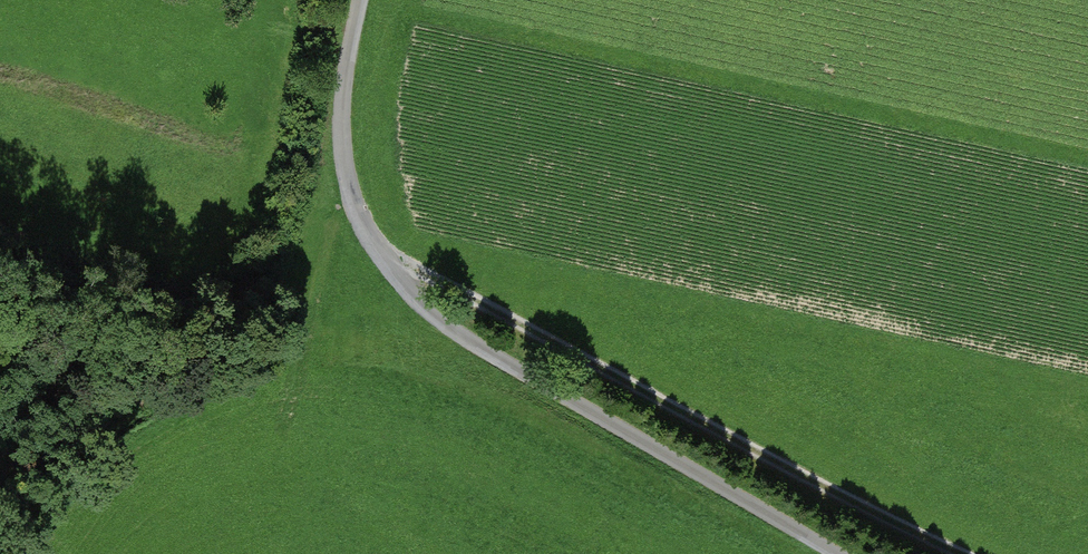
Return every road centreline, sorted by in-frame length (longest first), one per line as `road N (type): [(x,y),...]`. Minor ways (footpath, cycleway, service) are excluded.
road 1 (residential): [(835,553),(411,293),(363,225),(339,114),(359,0)]
road 2 (track): [(363,225),(638,377),(997,553)]

